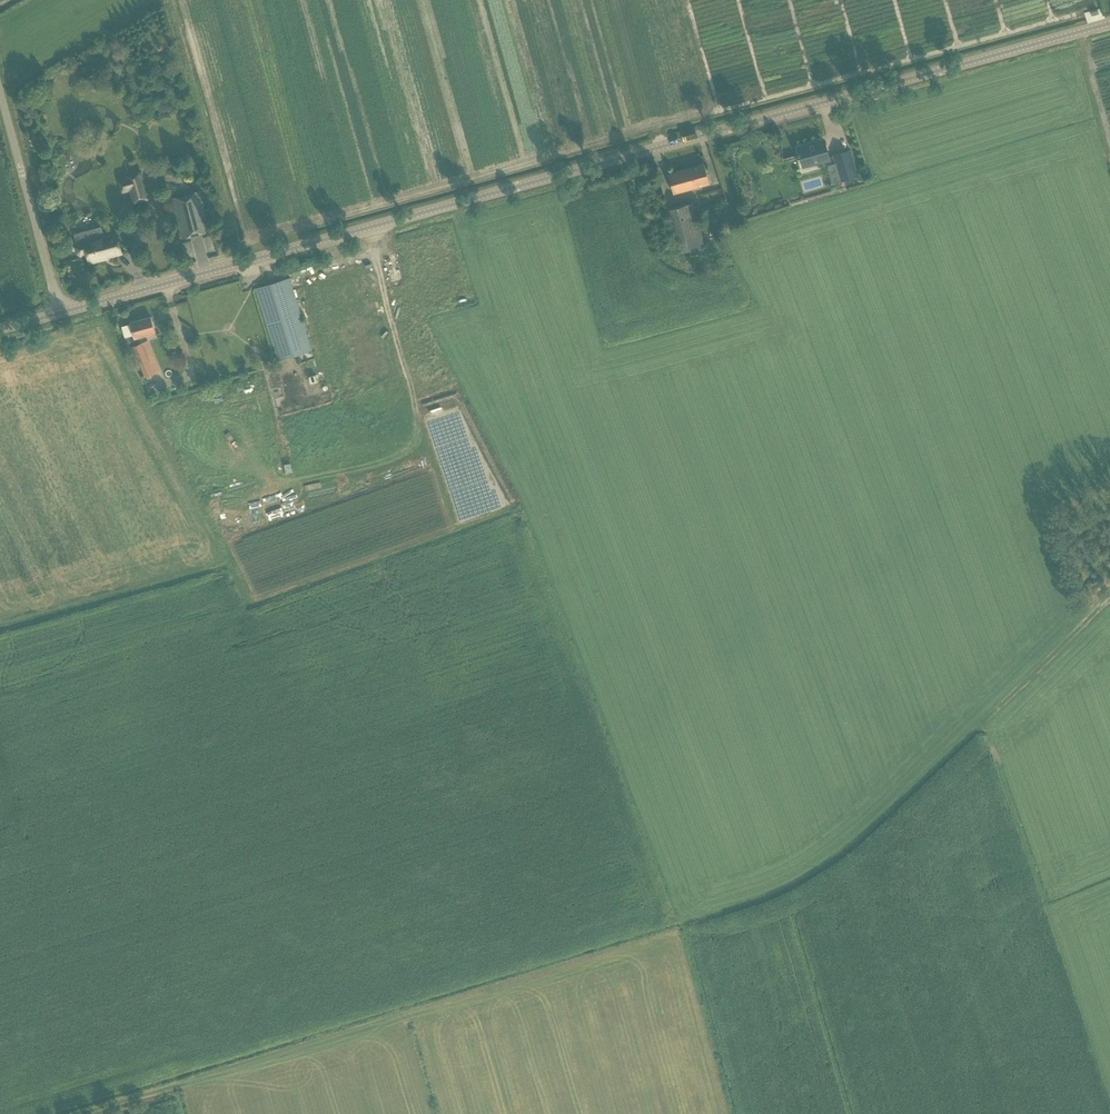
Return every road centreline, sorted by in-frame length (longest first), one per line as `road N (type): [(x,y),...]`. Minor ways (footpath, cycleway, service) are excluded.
road 1 (track): [(101,1113),(785,904),(1109,596)]
road 2 (tertiary): [(60,310),(1109,20)]
road 3 (unclassified): [(60,310),(0,103)]

